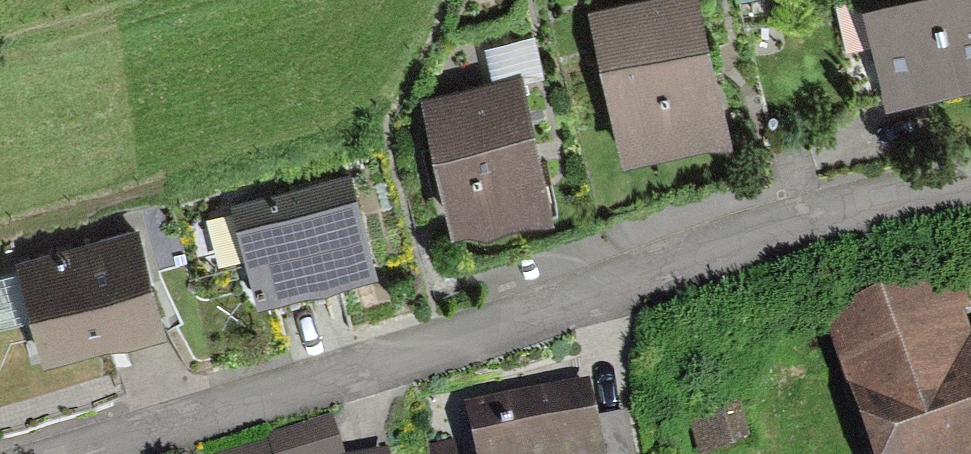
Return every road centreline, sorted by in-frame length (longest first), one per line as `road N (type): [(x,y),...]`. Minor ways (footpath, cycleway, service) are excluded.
road 1 (residential): [(3,453),(801,217),(970,177)]

